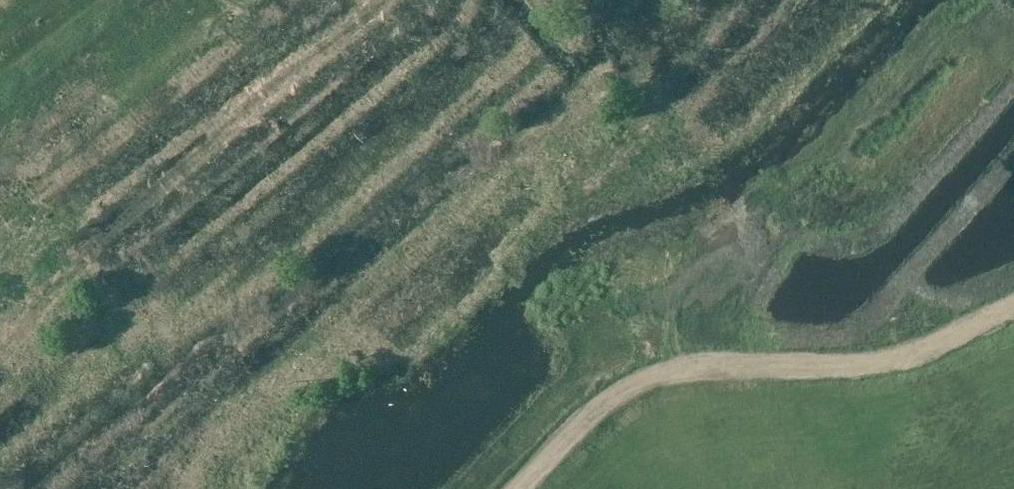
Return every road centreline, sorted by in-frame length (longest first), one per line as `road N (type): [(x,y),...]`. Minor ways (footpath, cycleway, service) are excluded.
road 1 (track): [(1013,302),(875,362),(714,361),(652,375),(599,406),(514,488)]

